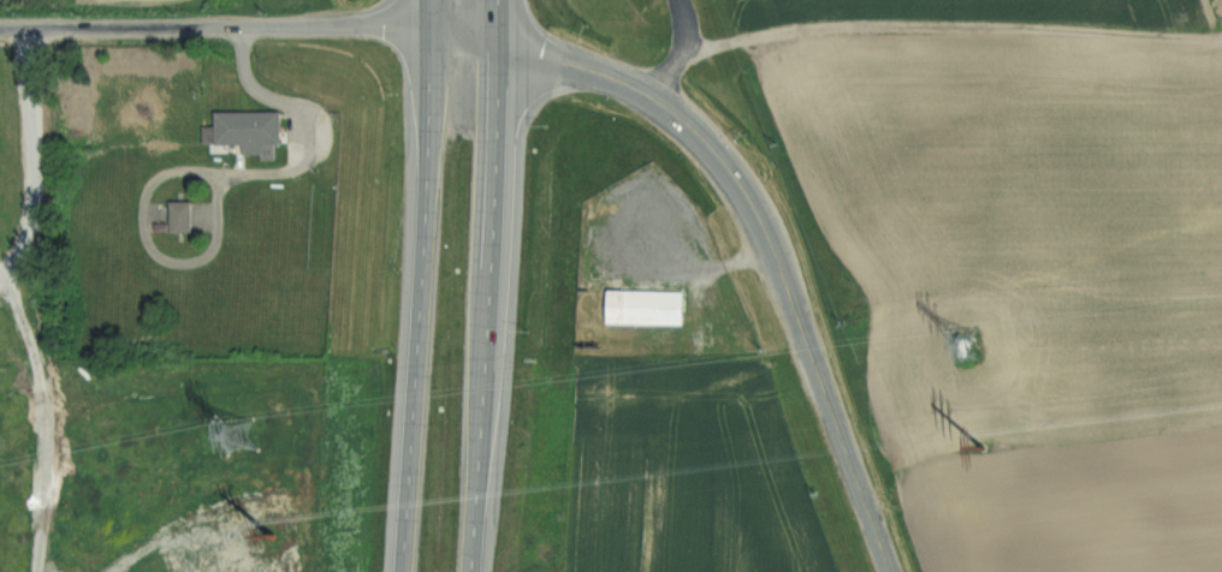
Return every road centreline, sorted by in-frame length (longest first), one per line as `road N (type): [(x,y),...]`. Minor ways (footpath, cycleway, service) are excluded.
road 1 (trunk): [(428,28),(400,571)]
road 2 (track): [(677,62),(726,42),(806,28),(1009,28),(1210,42)]
road 3 (trunk): [(470,571),(498,41)]
road 4 (residential): [(0,30),(428,28)]
road 5 (secondary): [(890,571),(767,242)]
road 6 (secondary): [(767,242),(726,171),(670,113),(617,81),(498,41)]

